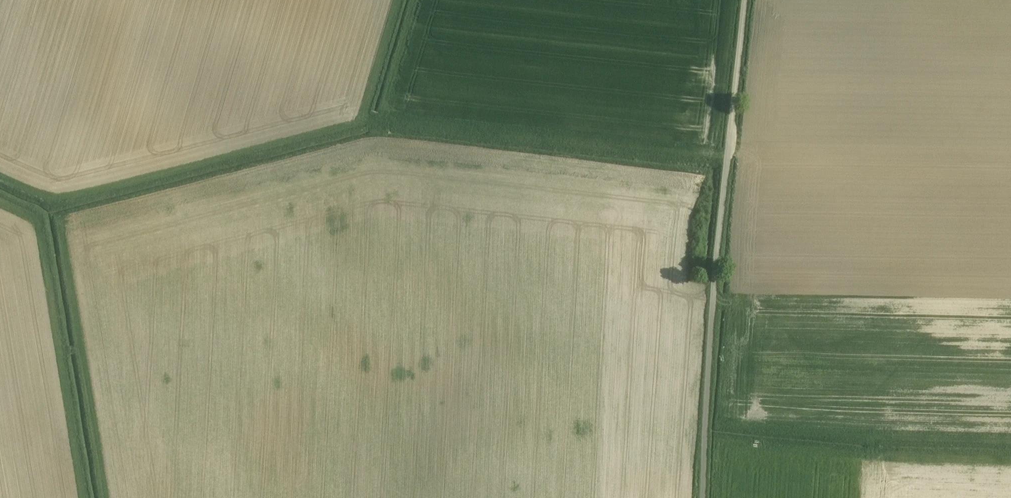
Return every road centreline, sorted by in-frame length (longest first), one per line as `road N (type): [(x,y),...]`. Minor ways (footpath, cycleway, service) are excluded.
road 1 (unclassified): [(702,497),(745,0)]

